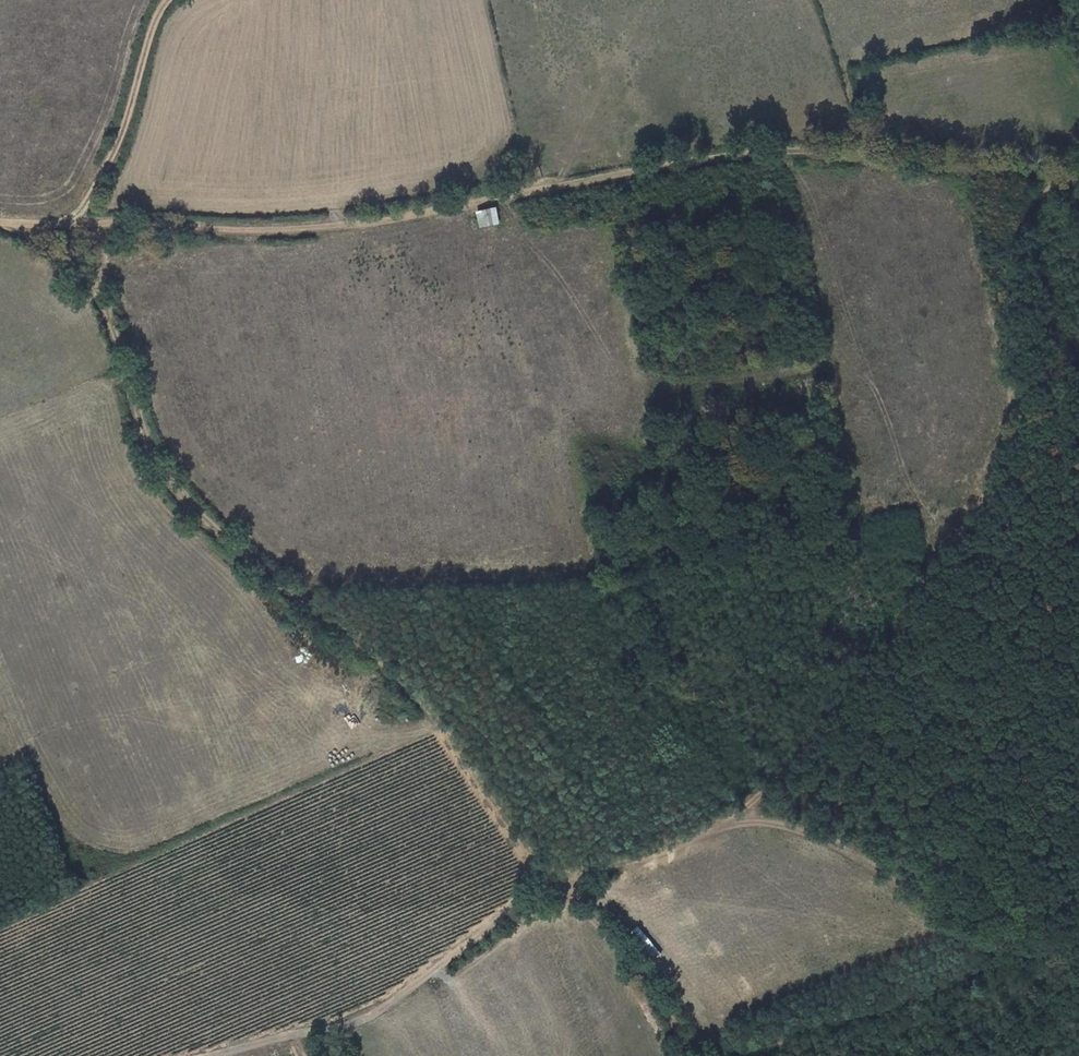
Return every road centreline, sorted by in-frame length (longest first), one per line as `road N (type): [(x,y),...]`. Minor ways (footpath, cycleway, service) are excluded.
road 1 (track): [(104,224),(291,229),(368,223),(658,166),(845,149),(904,150),(1078,184)]
road 2 (track): [(1058,179),(1024,225),(1018,257),(1022,398),(1014,440),(909,604),(883,662),(815,741),(729,821),(680,848),(557,886)]
road 3 (track): [(557,886),(381,664),(175,492),(152,453),(99,288),(104,224)]
road 4 (track): [(219,1055),(382,1012),(557,886)]
road 5 (track): [(1078,929),(1025,948),(998,945),(822,840),(736,814)]
road 6 (track): [(72,226),(116,150),(147,38),(168,0)]
road 7 (track): [(557,886),(625,962),(682,1055)]

